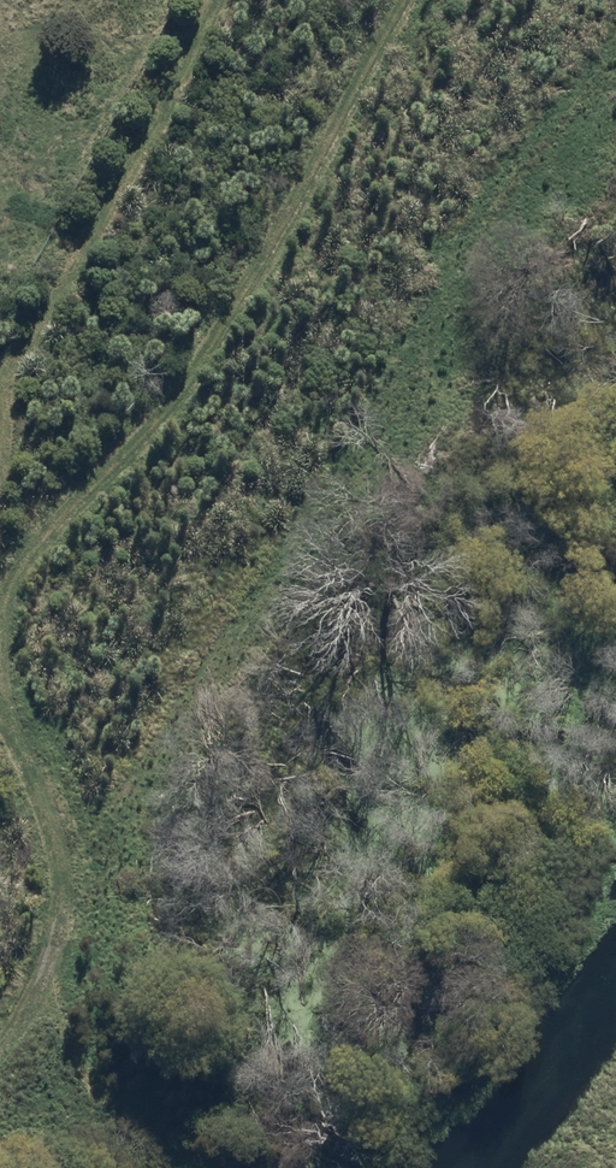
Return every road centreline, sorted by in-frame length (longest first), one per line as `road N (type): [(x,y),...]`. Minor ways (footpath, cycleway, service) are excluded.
road 1 (track): [(0,1054),(39,986),(70,899),(90,884),(416,367),(516,181),(615,68)]
road 2 (track): [(0,439),(24,348),(175,93),(219,0)]
road 3 (track): [(70,899),(0,743)]

